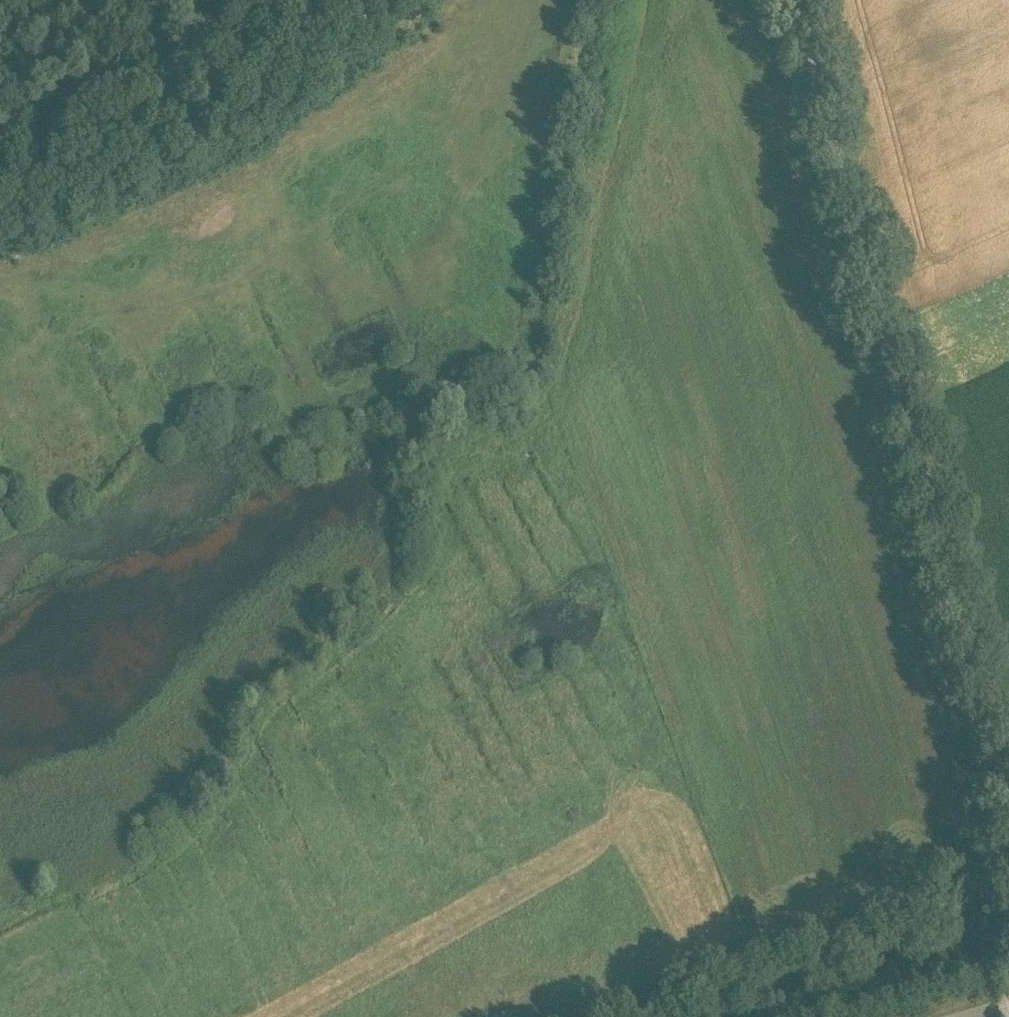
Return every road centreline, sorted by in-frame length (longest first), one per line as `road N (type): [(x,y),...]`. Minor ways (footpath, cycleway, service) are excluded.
road 1 (unclassified): [(1008,774),(807,0)]

